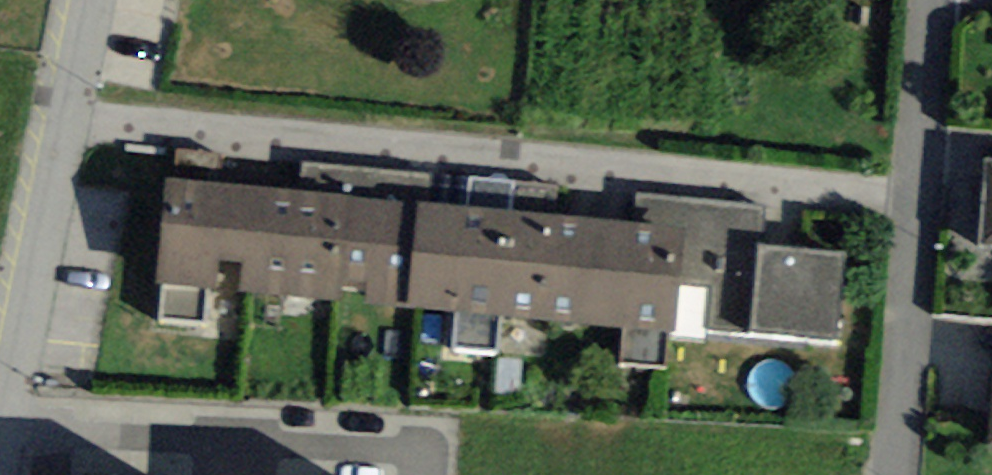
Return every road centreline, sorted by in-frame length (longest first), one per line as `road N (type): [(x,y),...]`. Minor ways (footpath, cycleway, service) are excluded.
road 1 (residential): [(891,474),(927,0)]
road 2 (residential): [(0,379),(79,0)]

